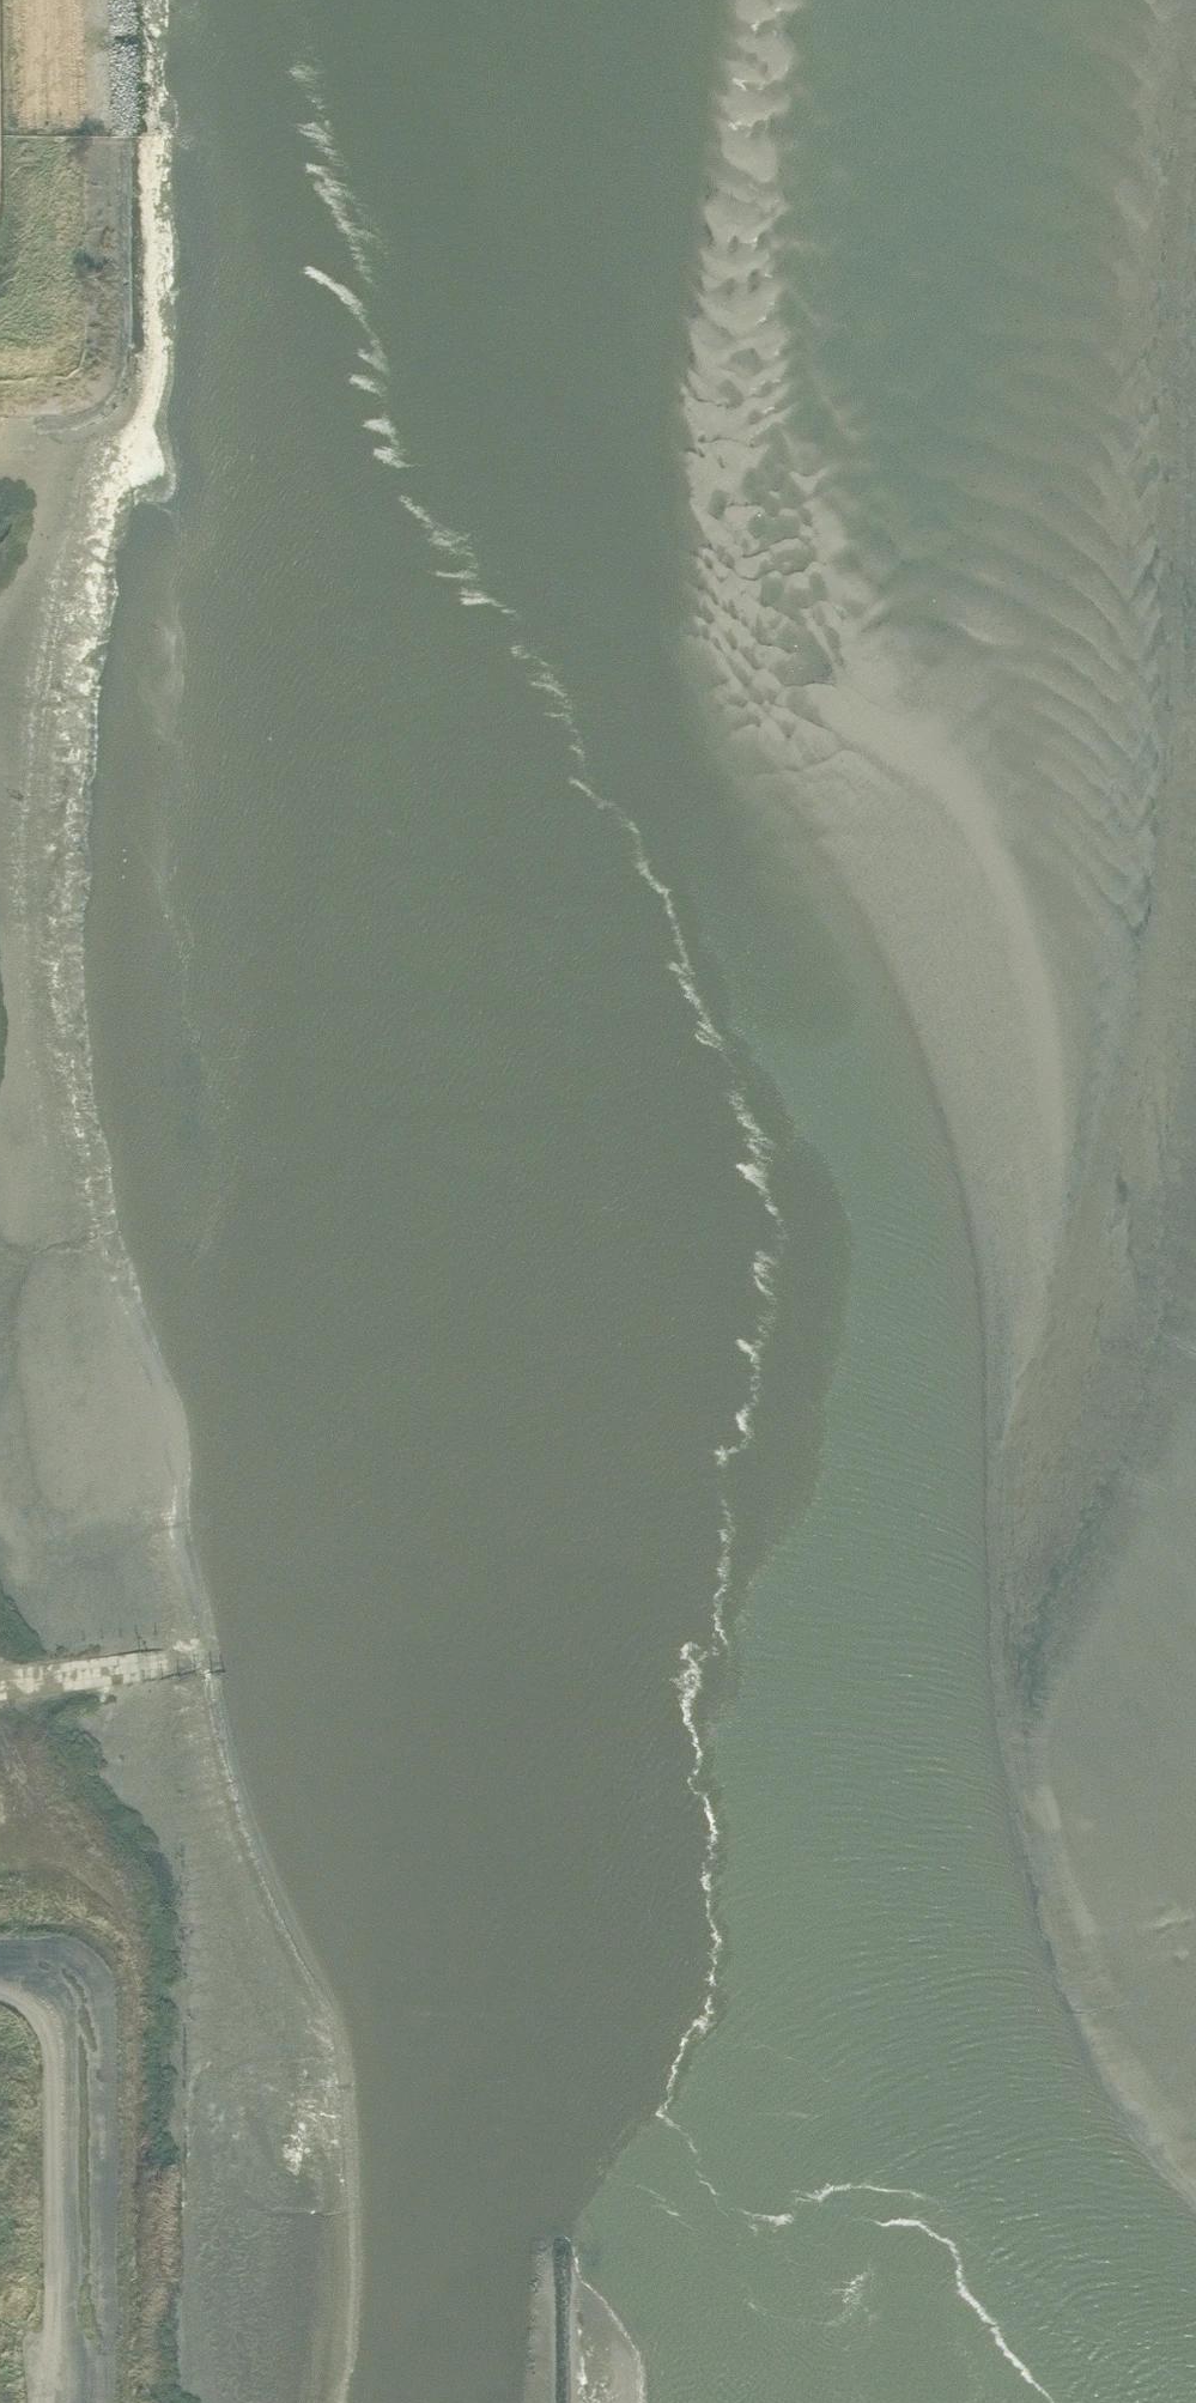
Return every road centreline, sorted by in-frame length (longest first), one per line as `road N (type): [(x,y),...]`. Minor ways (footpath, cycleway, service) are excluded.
road 1 (unclassified): [(43,2402),(55,2329),(53,2040),(30,2001),(0,1989)]
road 2 (track): [(0,321),(34,282),(46,245),(44,0)]

